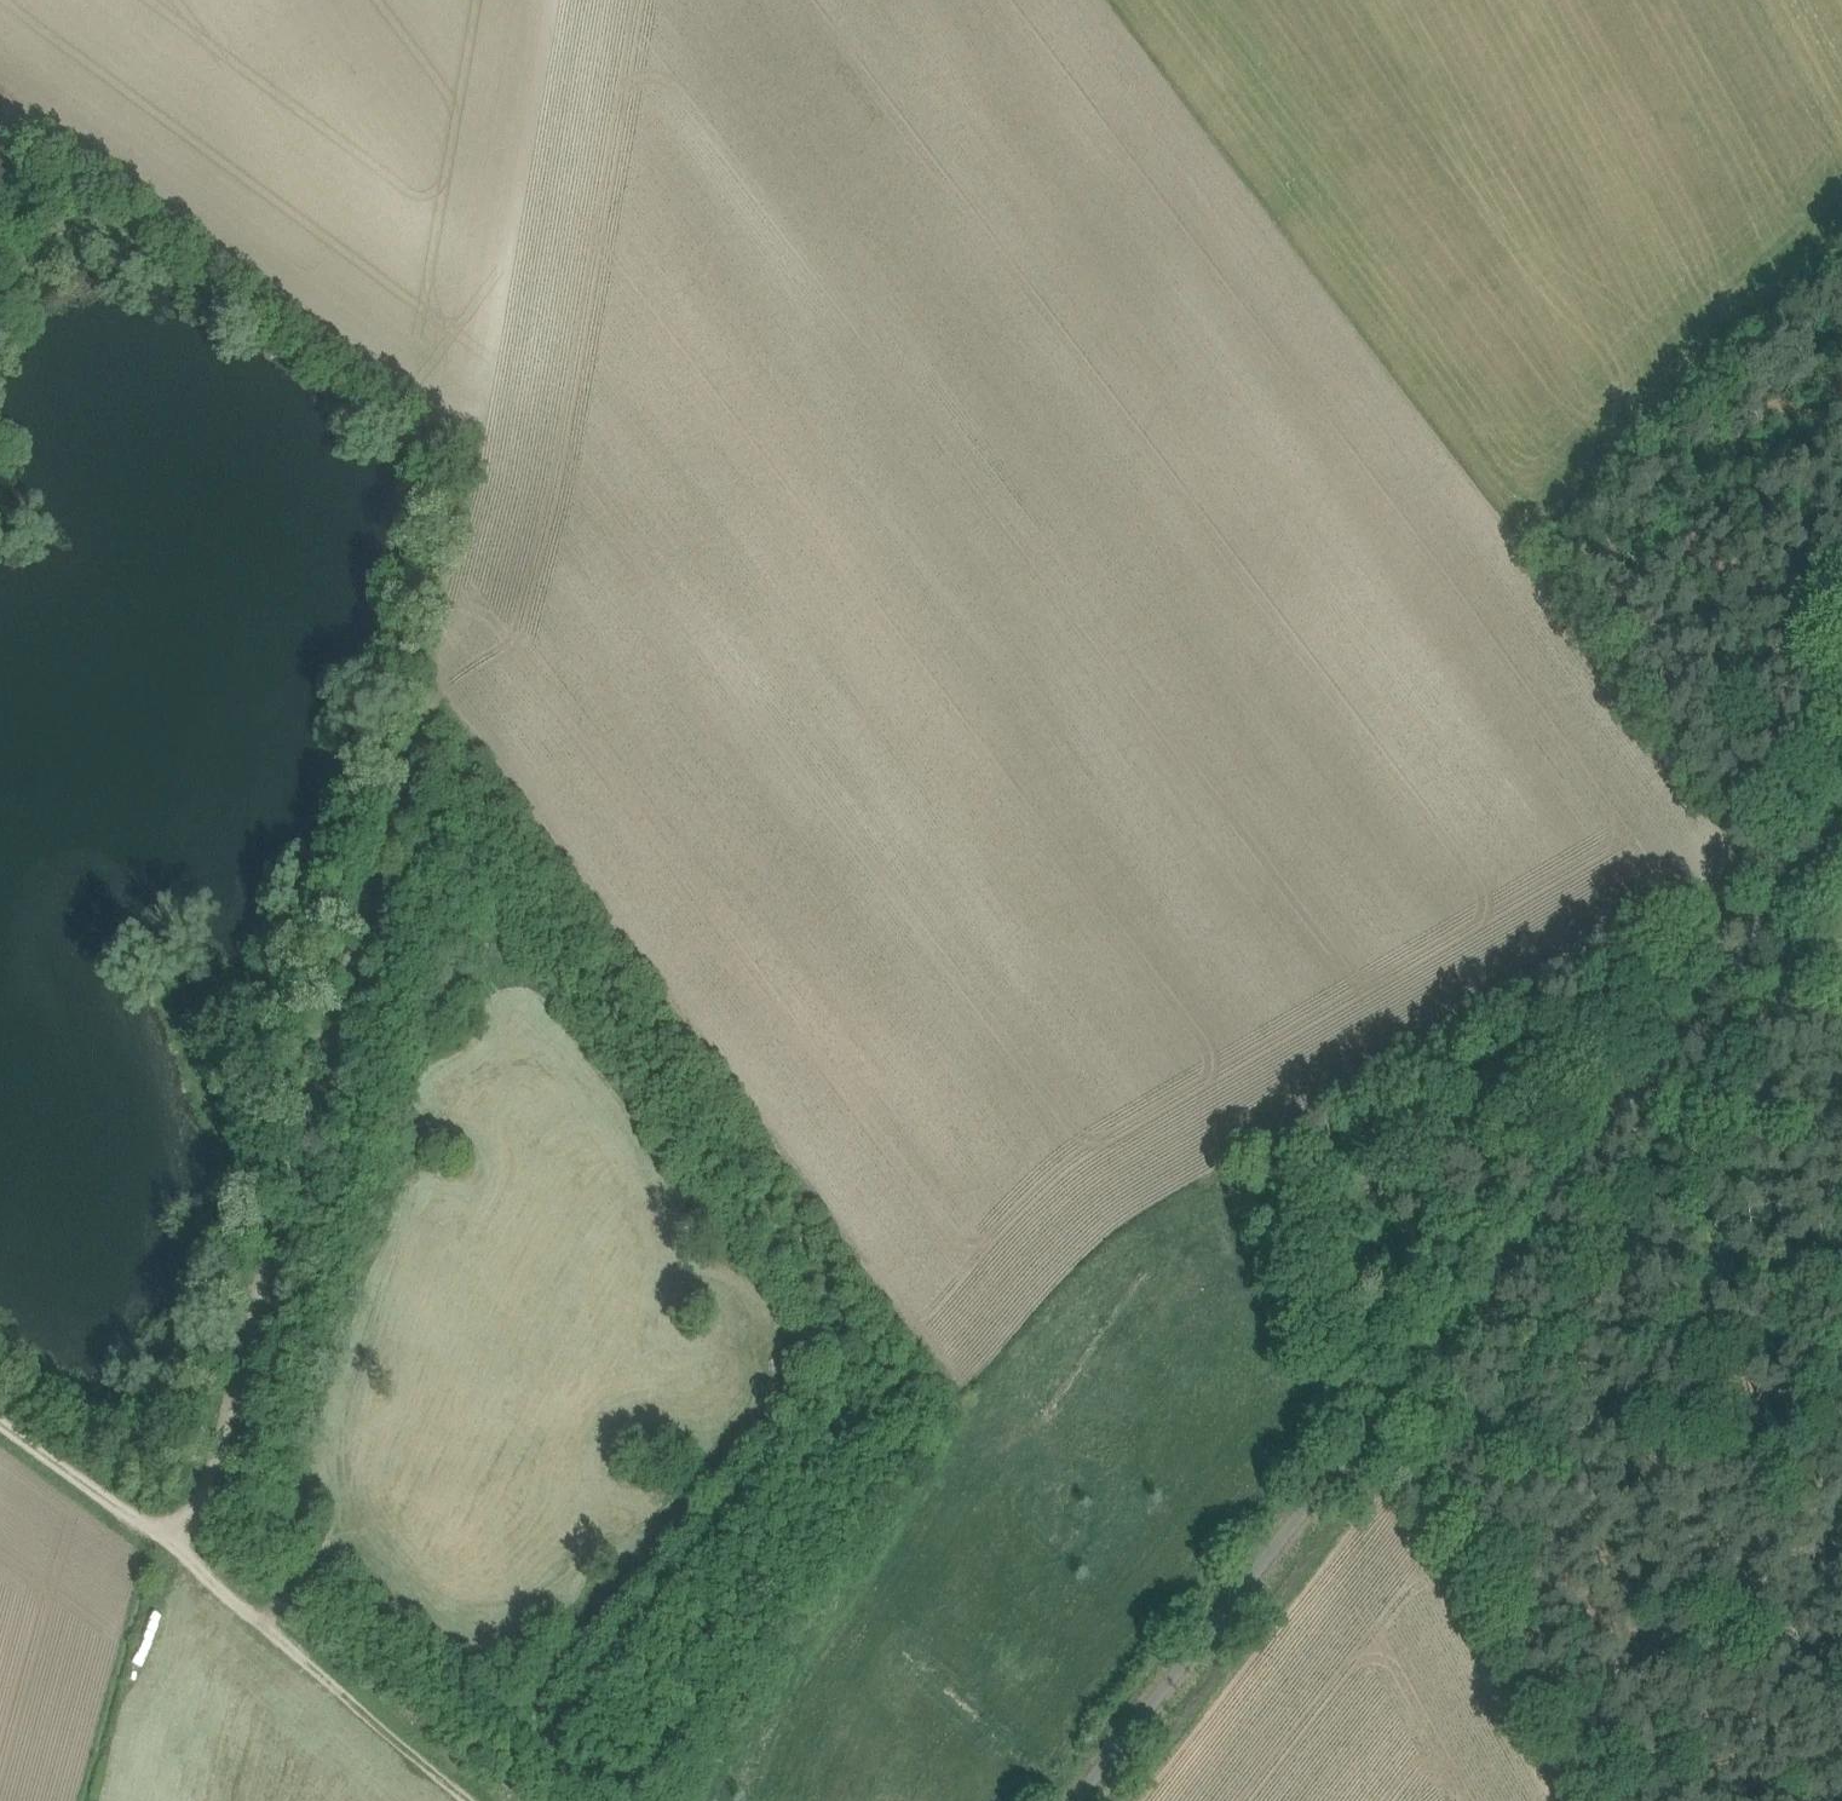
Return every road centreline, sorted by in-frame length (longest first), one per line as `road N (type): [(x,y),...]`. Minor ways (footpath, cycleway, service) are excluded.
road 1 (track): [(172,1543),(206,1490),(428,712)]
road 2 (track): [(470,1800),(172,1543),(0,1417)]

